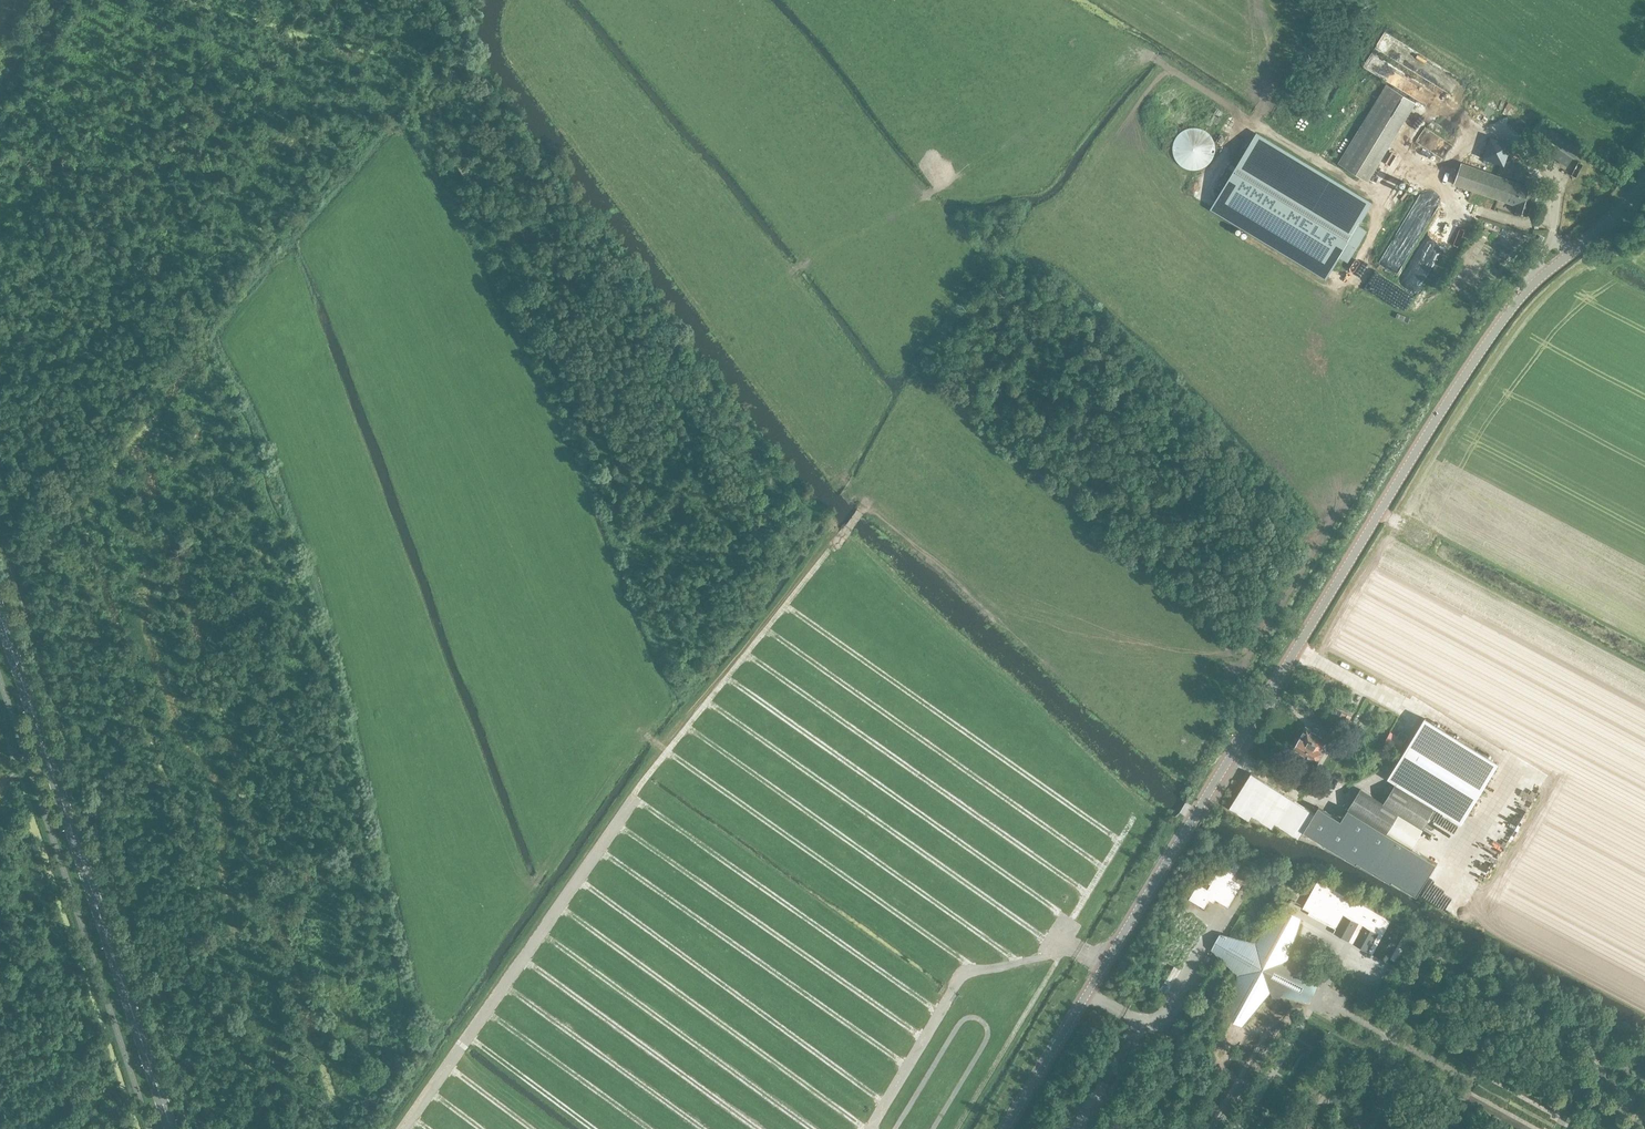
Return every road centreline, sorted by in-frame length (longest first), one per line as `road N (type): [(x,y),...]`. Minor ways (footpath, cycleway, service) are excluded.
road 1 (tertiary): [(1005,1128),(1499,321),(1644,181)]
road 2 (secondary): [(171,1128),(0,614)]
road 3 (track): [(956,1128),(1054,953)]

